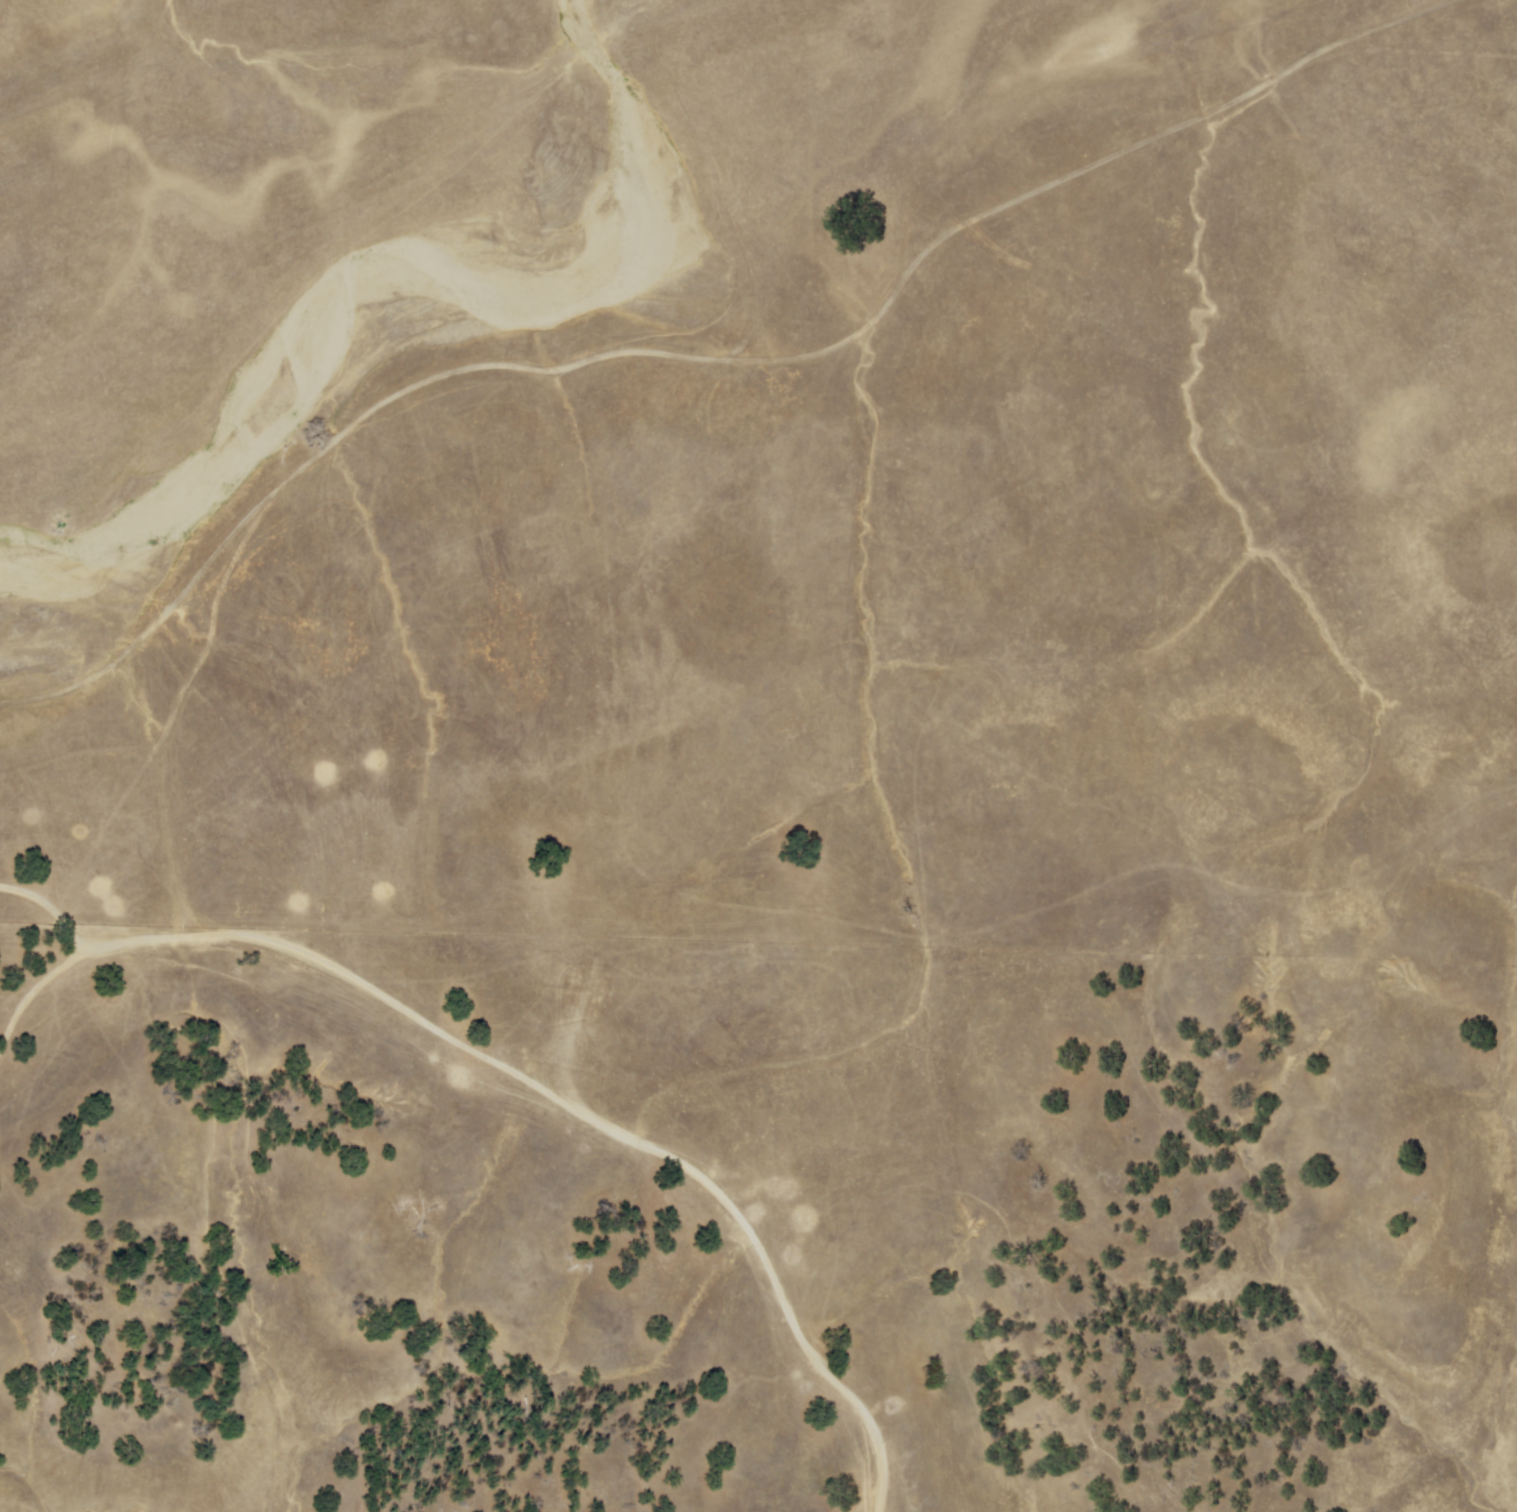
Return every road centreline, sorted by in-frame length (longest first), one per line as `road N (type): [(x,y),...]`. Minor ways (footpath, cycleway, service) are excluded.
road 1 (track): [(876,1511),(880,1451),(867,1420),(814,1361),(744,1224),(695,1175),(273,942),(232,934),(84,944)]
road 2 (track): [(84,944),(22,999),(0,1043)]

